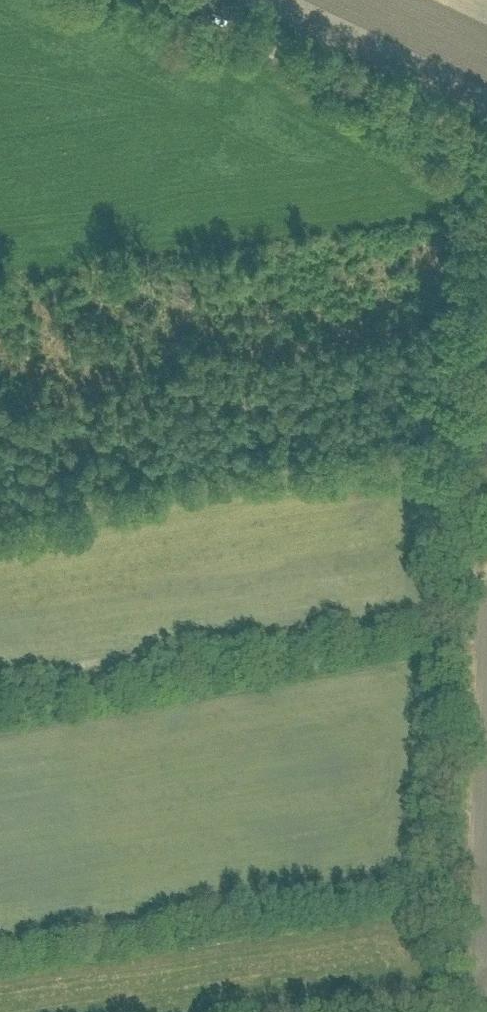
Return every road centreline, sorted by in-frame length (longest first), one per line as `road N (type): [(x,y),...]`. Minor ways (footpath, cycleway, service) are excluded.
road 1 (secondary): [(486,147),(192,0)]

